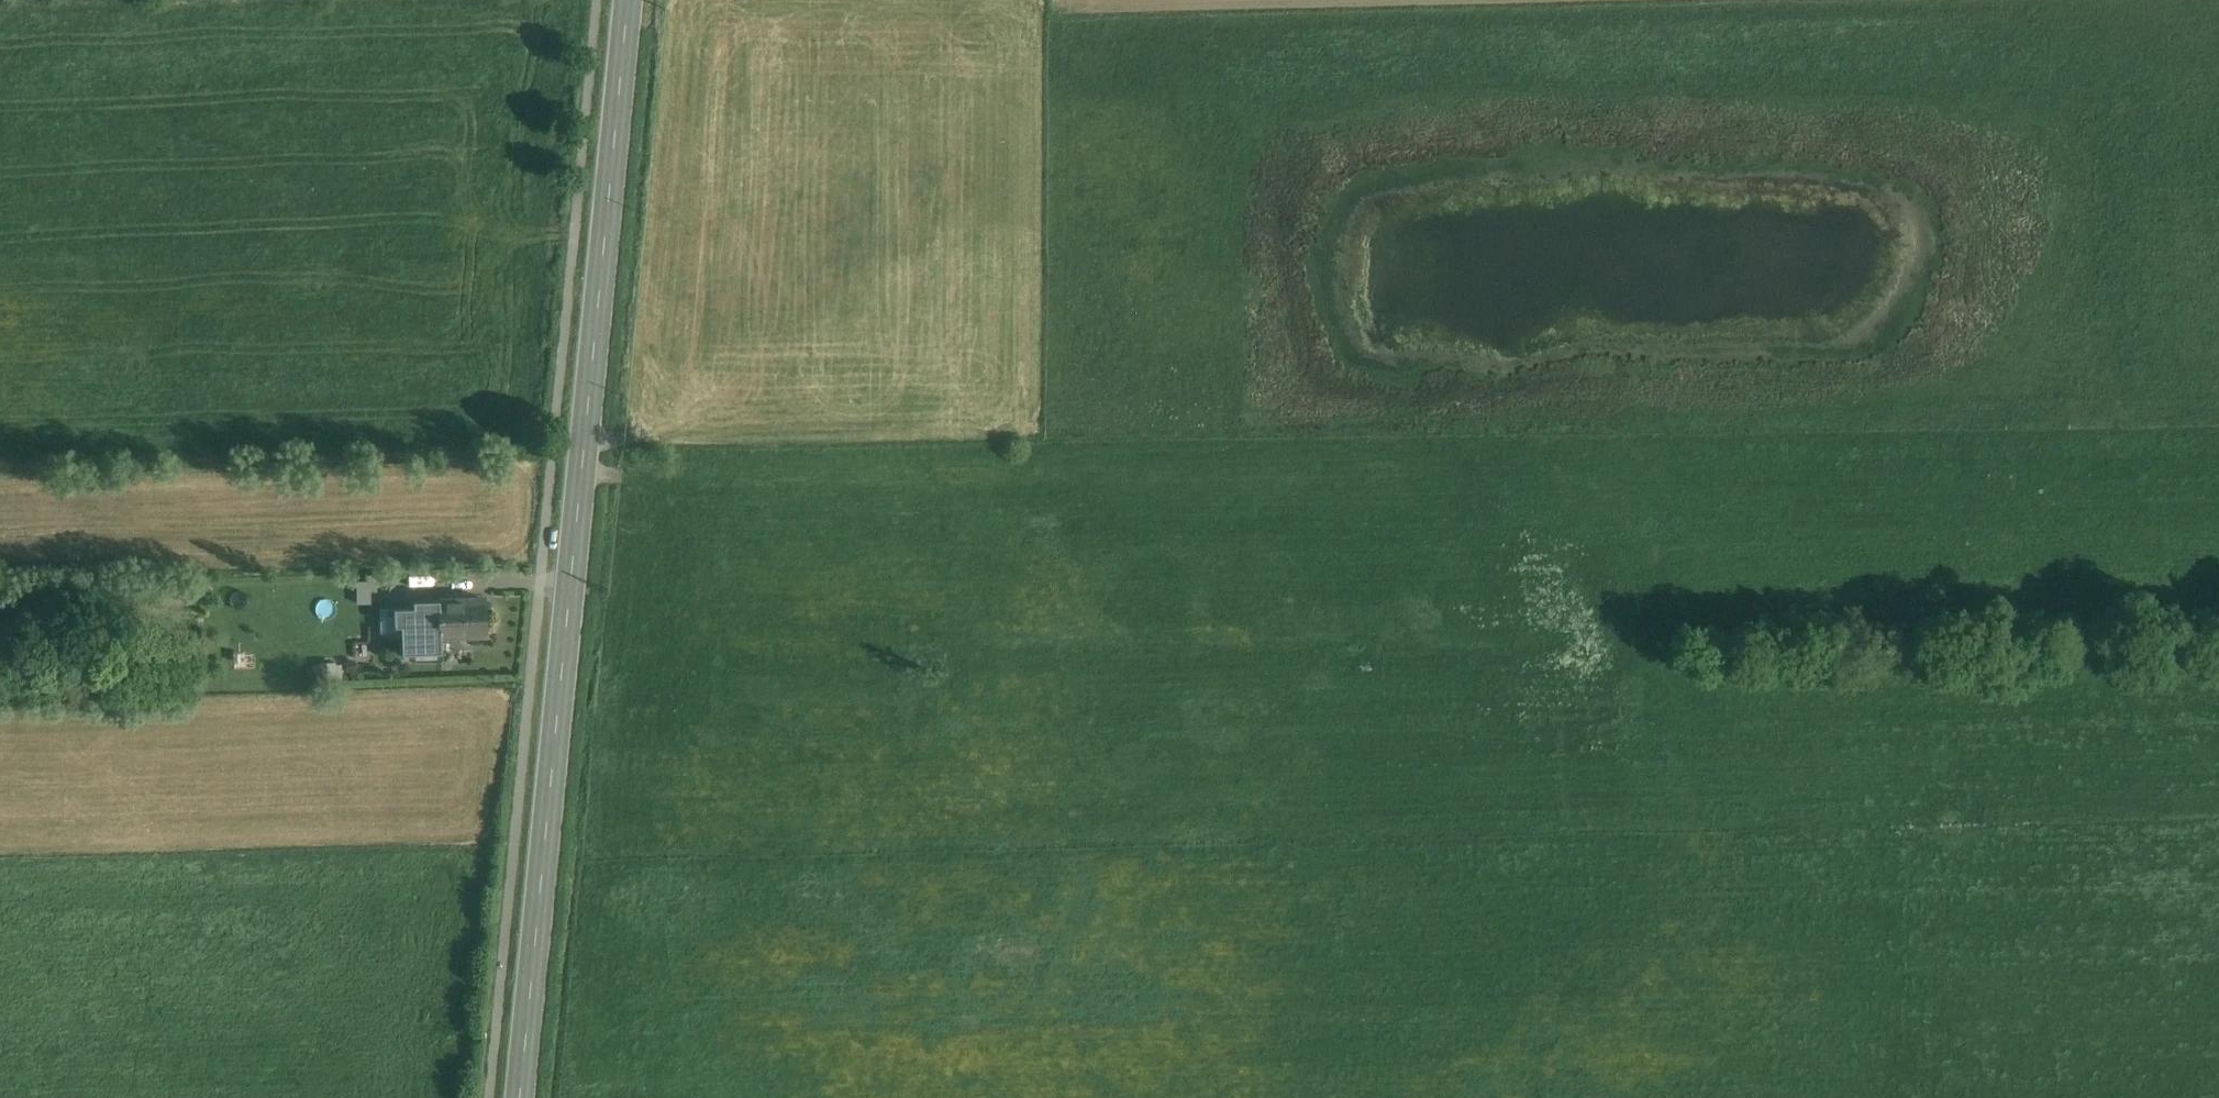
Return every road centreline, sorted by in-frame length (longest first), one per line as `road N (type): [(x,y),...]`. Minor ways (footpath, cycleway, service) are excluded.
road 1 (secondary): [(524,1097),(629,0)]

